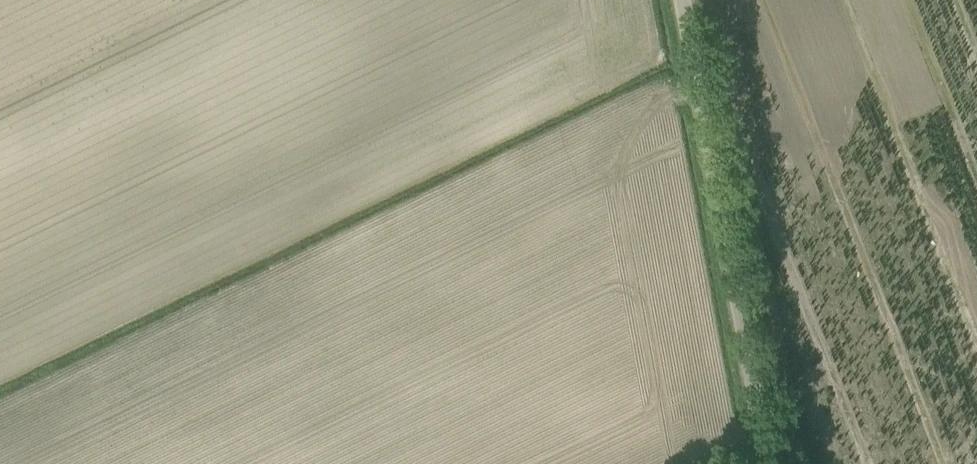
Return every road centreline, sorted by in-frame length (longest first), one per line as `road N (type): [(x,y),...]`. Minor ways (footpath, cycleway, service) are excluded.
road 1 (unclassified): [(765,463),(678,0)]

